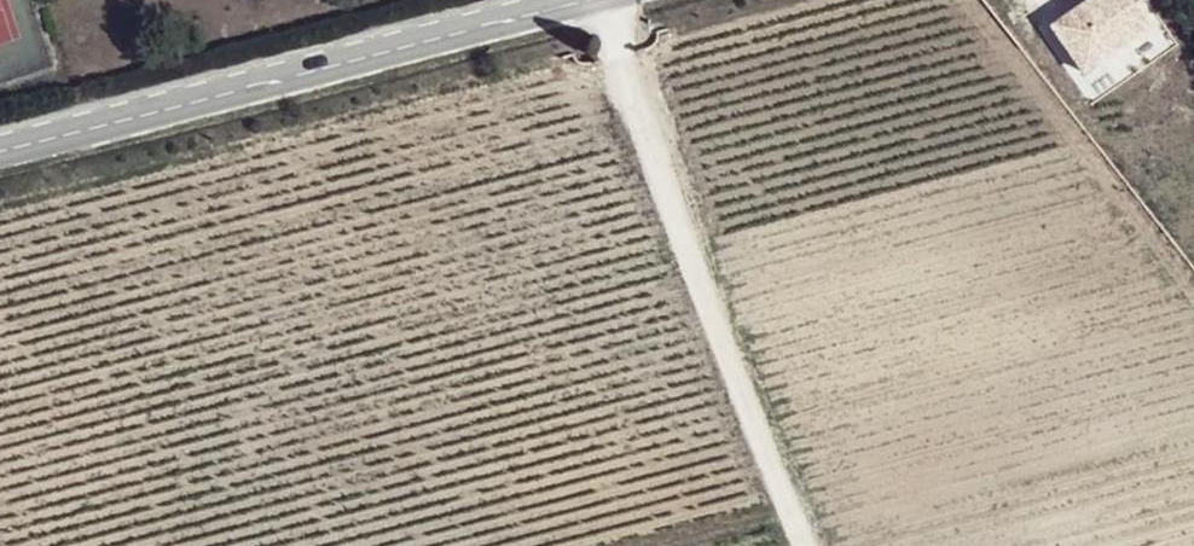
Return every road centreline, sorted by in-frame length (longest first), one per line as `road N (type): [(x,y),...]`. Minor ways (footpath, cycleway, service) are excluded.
road 1 (secondary): [(0,151),(543,0)]

